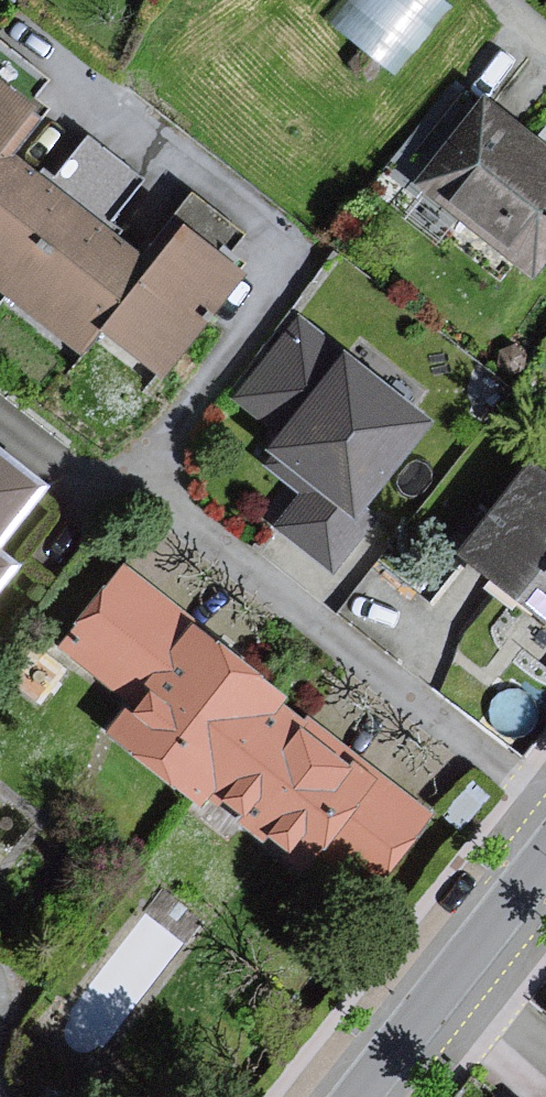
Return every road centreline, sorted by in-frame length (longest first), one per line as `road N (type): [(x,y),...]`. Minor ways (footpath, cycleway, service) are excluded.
road 1 (residential): [(545,850),(350,1096)]

